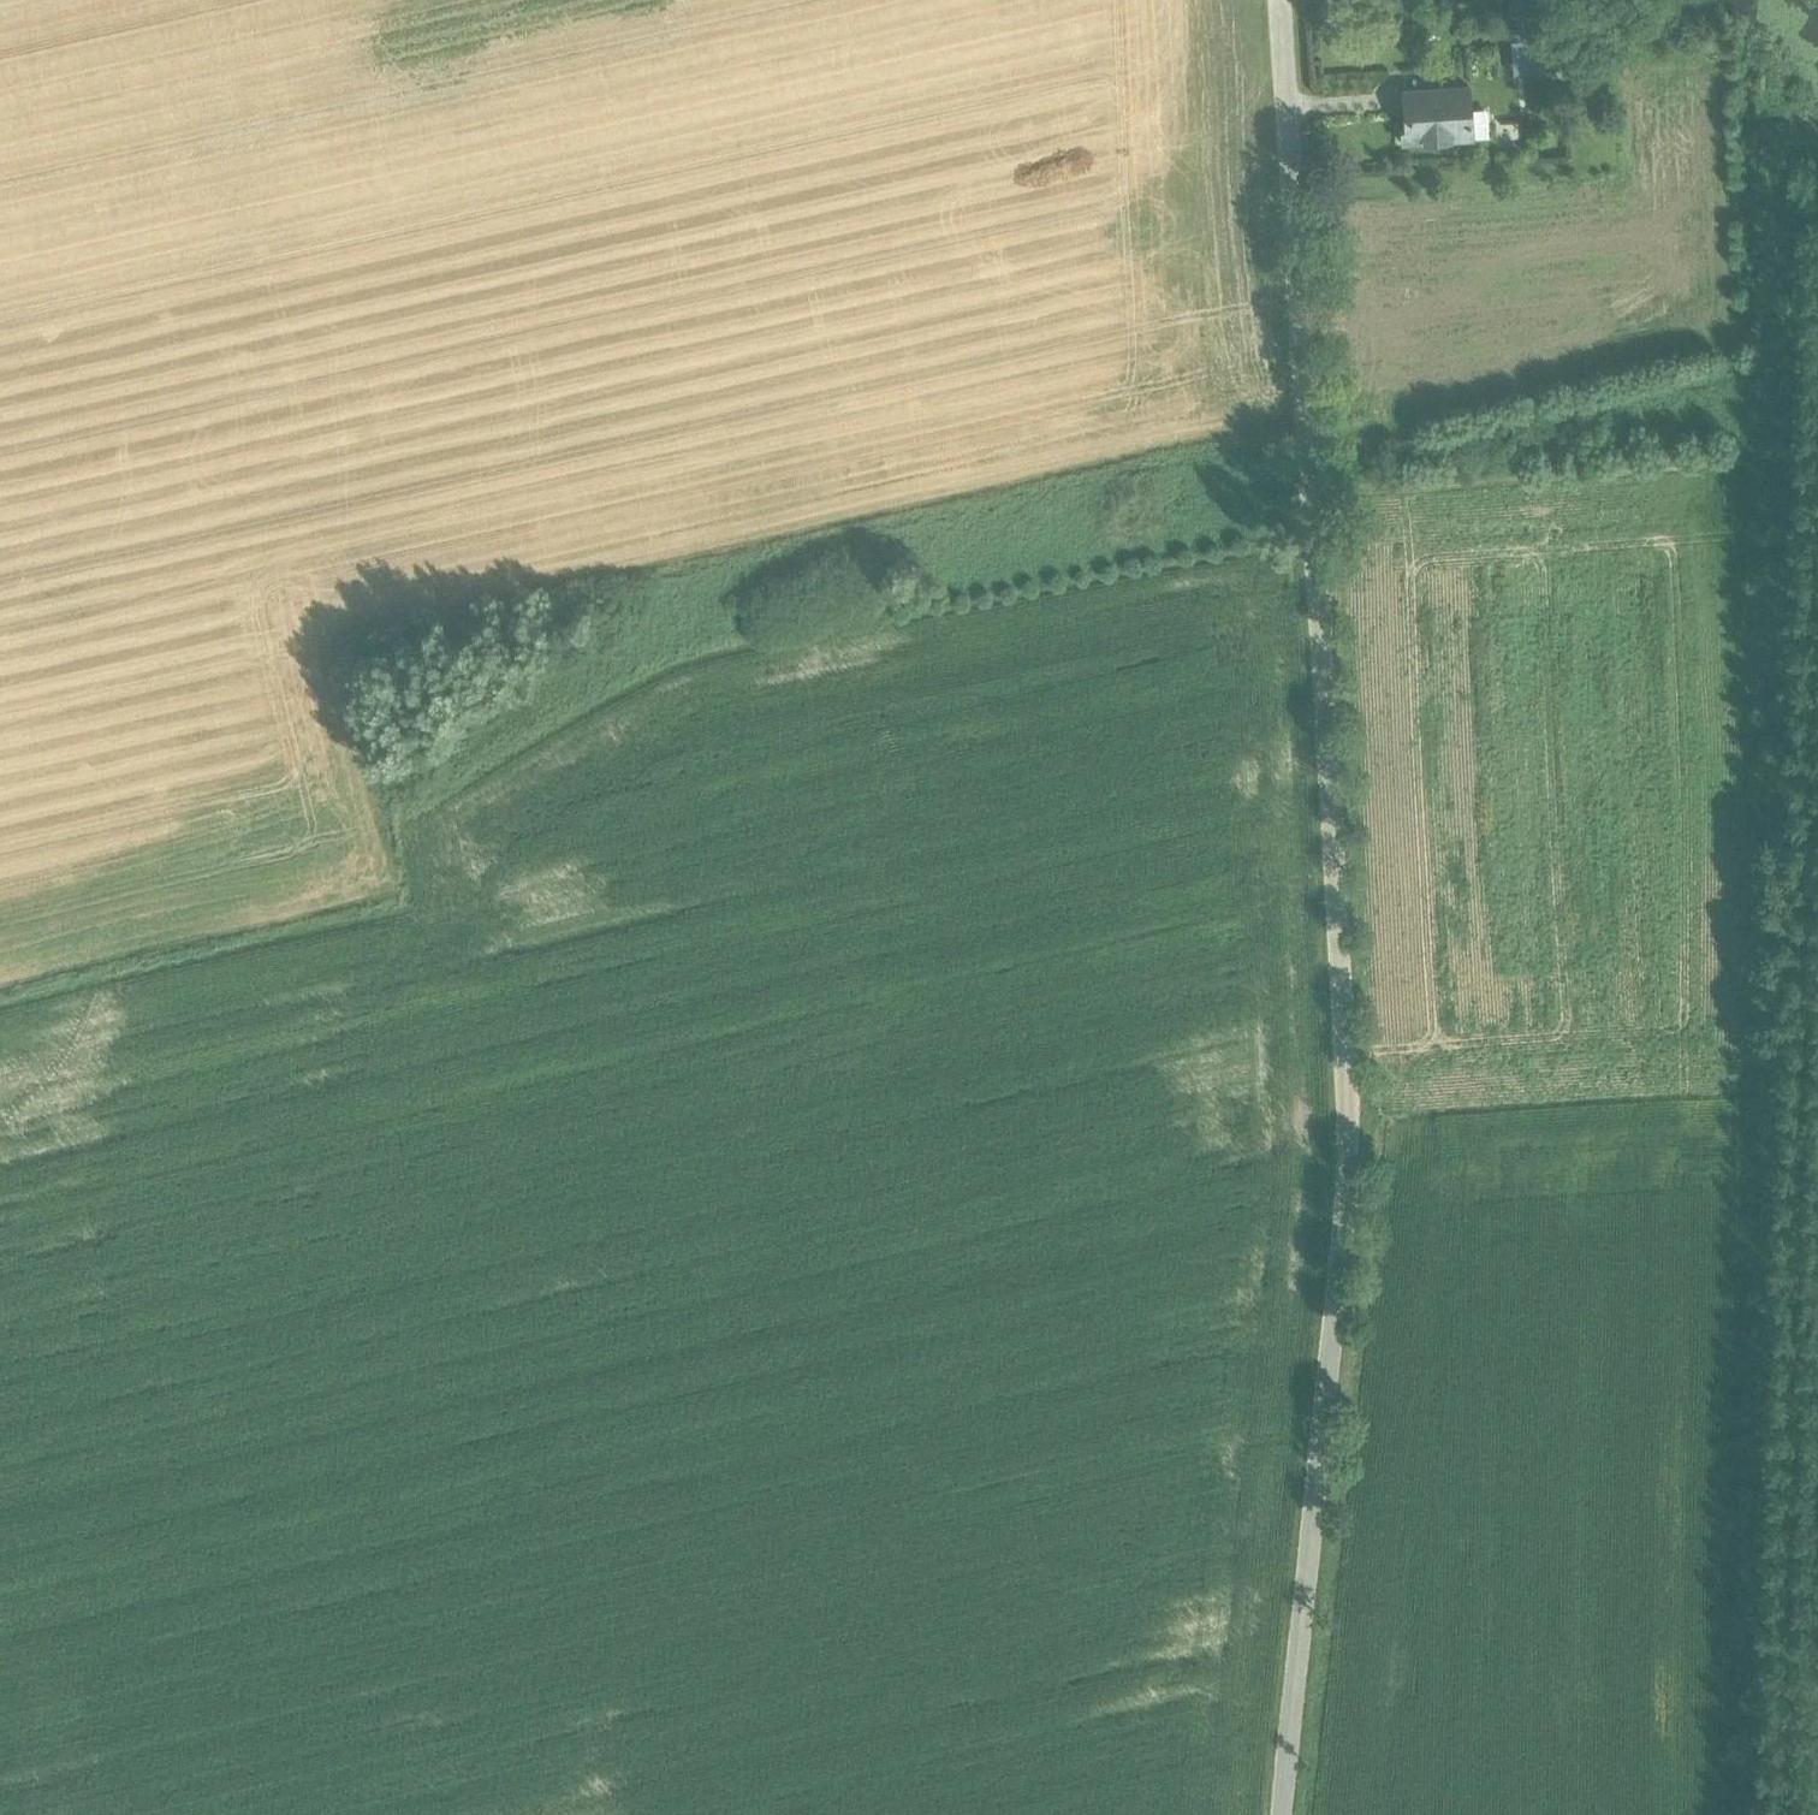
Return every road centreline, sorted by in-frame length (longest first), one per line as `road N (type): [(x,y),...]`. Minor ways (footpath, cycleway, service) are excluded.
road 1 (unclassified): [(1281,0),(1357,1090),(1285,1814)]

